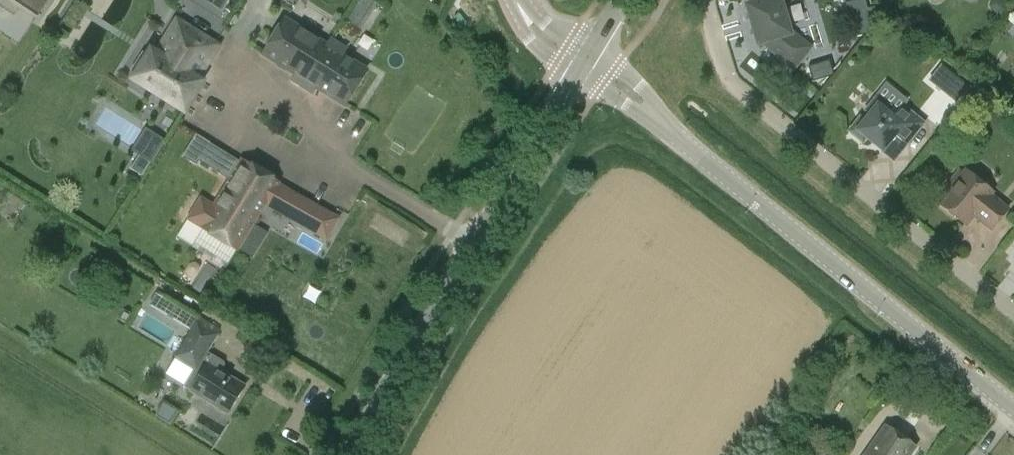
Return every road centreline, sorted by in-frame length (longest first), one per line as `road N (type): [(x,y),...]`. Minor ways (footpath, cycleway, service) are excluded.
road 1 (tertiary): [(1013,412),(583,62)]
road 2 (residential): [(1013,310),(728,83),(715,56),(708,0)]
road 3 (residential): [(208,88),(477,245)]
road 4 (tertiary): [(359,454),(477,245)]
road 5 (tertiary): [(477,245),(583,62)]

